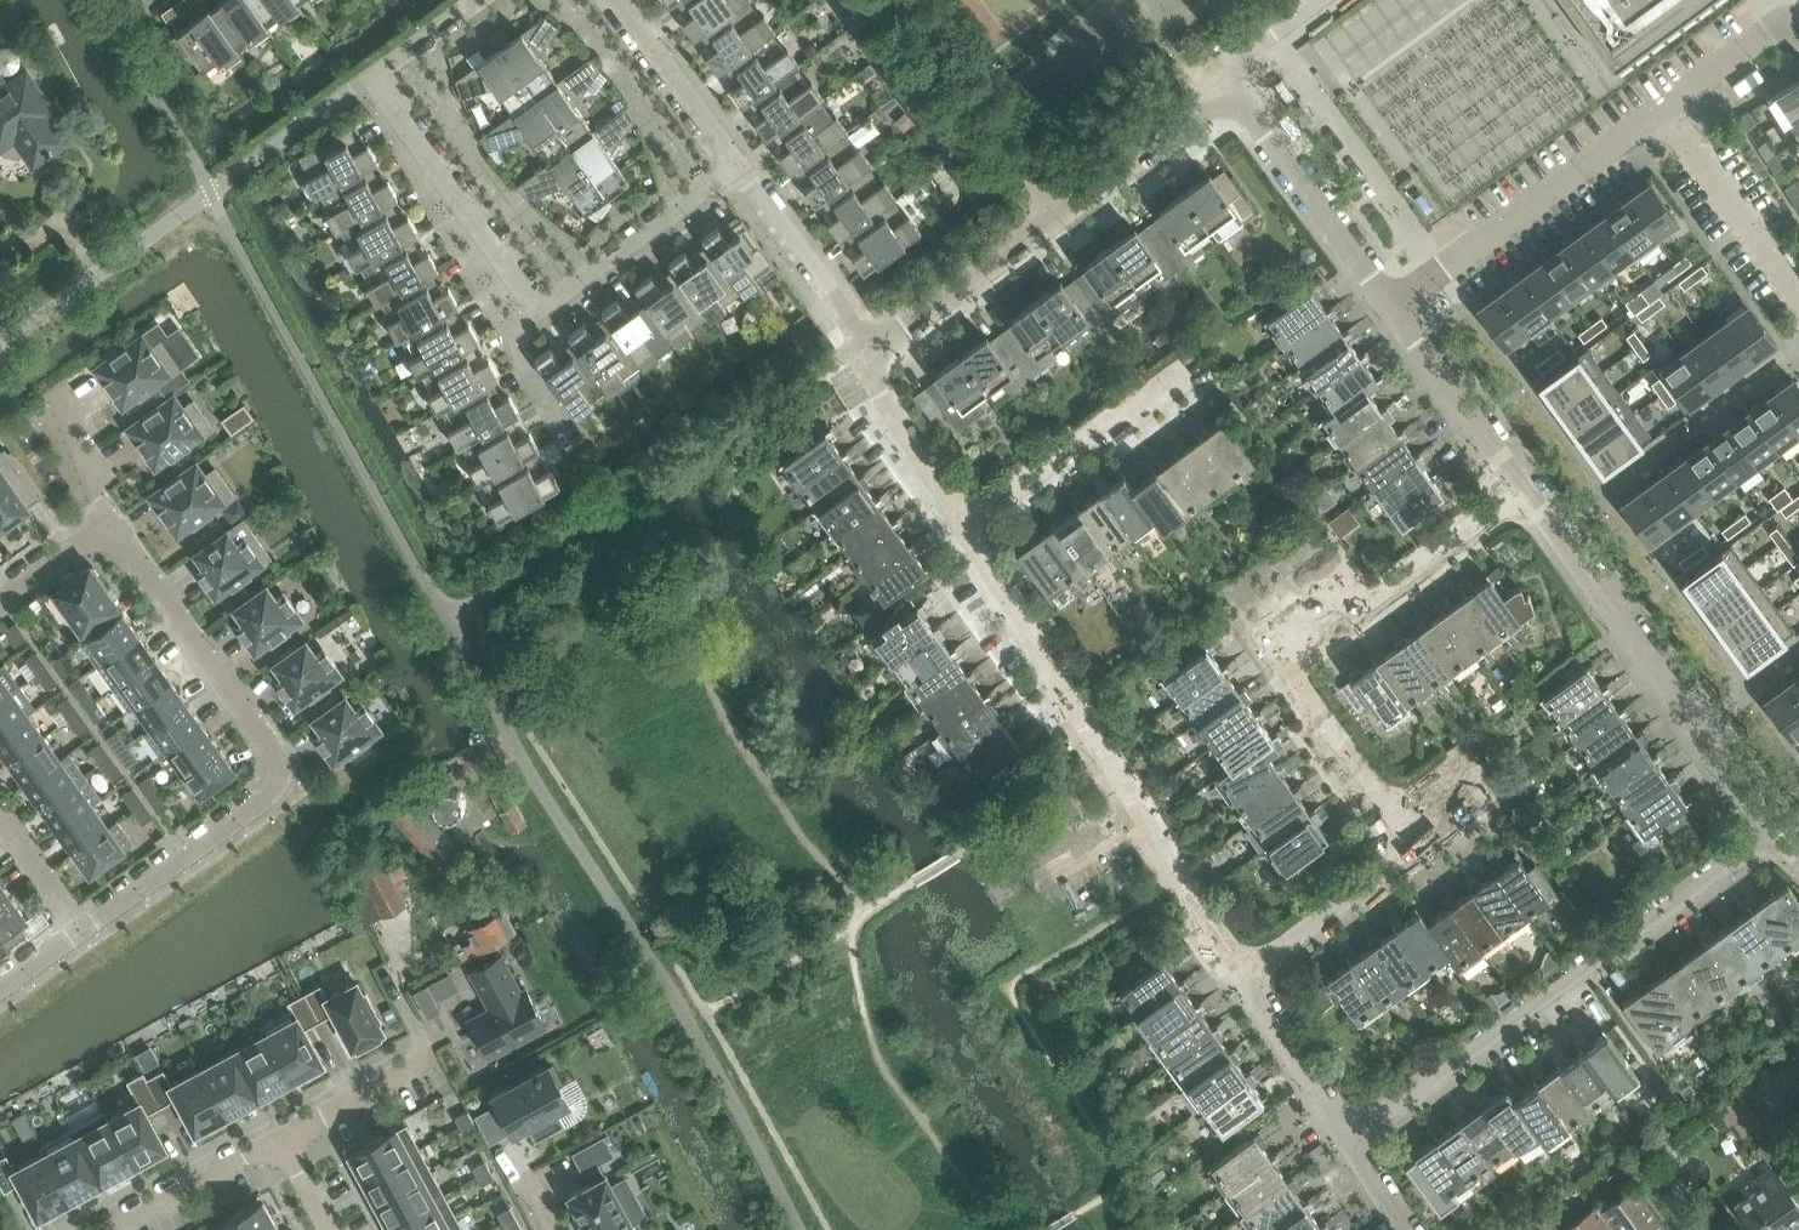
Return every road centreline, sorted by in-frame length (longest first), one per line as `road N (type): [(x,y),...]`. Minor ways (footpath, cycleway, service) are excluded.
road 1 (residential): [(1245,972),(1414,853),(1277,649),(1348,597),(1373,595),(1522,485)]
road 2 (residential): [(80,927),(294,776),(117,531)]
road 3 (residential): [(1245,972),(963,521)]
road 4 (residential): [(1361,1143),(1777,835)]
road 5 (residential): [(1777,835),(1522,485)]
road 6 (residential): [(1394,309),(1666,108)]
road 7 (residential): [(963,521),(1195,362)]
road 8 (residential): [(377,72),(534,302)]
road 9 (residential): [(1394,309),(1234,90)]
road 10 (residential): [(1059,212),(902,0)]
road 11 (residential): [(534,302),(740,161)]
road 12 (residential): [(1612,487),(1798,349)]
road 13 (residential): [(872,346),(1059,212)]
road 14 (residential): [(1666,108),(1798,295)]
road 15 (residential): [(872,346),(740,161)]
road 16 (residential): [(1522,485),(1394,309)]
road 17 (residential): [(1059,212),(1234,90)]
road 18 (residential): [(1361,1143),(1245,972)]
road 19 (residential): [(963,521),(881,388),(872,346)]
road 20 (residential): [(284,1138),(107,1229)]
road 21 (residential): [(740,161),(626,0)]
road 22 (residential): [(284,1138),(428,1054)]
road 23 (residential): [(1666,108),(1783,27),(1798,30)]
road 24 (residential): [(117,531),(64,390)]
road 25 (residential): [(534,302),(510,332),(561,422)]
road 26 (residential): [(117,531),(107,526),(0,598)]
road 27 (residential): [(80,927),(0,815)]
road 28 (residential): [(377,72),(476,0)]
road 29 (residential): [(1234,90),(1243,42),(1302,0)]

